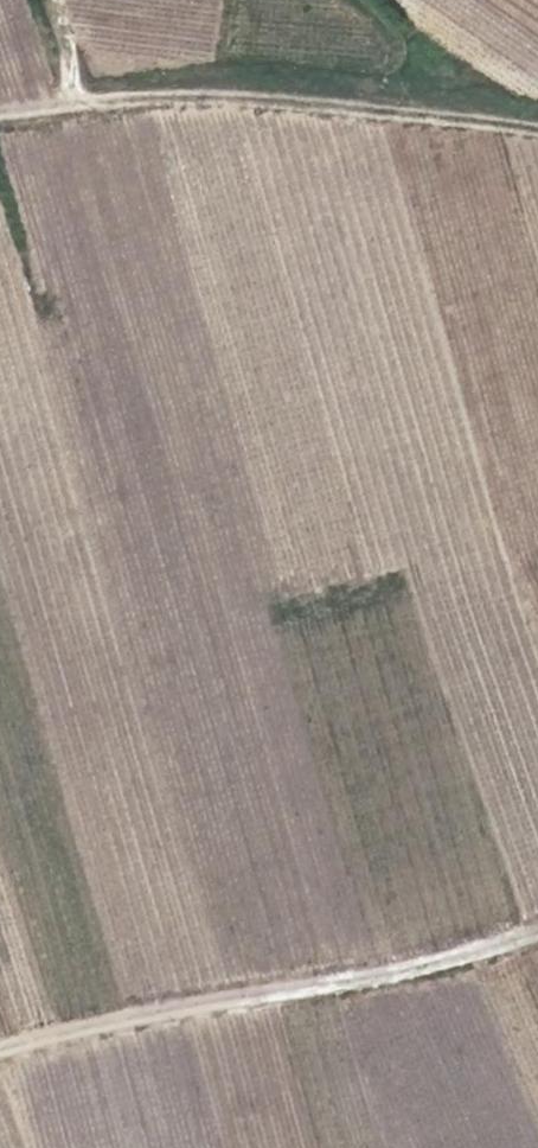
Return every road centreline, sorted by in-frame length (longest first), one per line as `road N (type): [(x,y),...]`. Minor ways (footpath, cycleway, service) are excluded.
road 1 (track): [(0,1052),(133,1018),(399,973),(537,936)]
road 2 (track): [(537,129),(264,97),(149,96),(0,111)]

